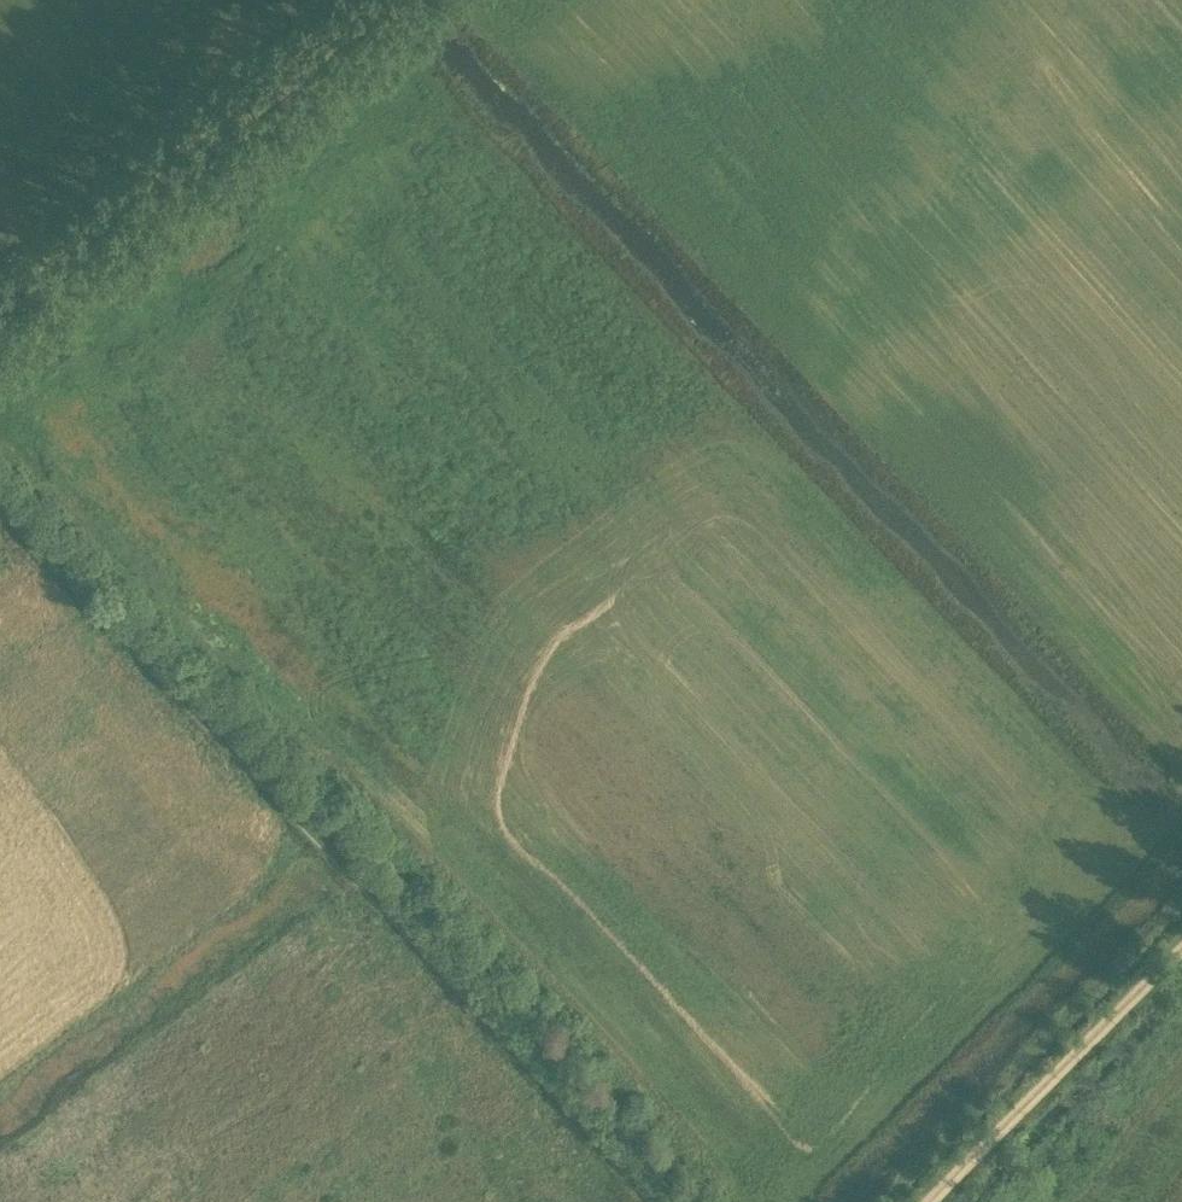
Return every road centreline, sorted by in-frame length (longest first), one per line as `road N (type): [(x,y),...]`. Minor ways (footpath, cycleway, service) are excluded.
road 1 (track): [(0,300),(363,0)]
road 2 (track): [(927,1201),(1181,950)]

